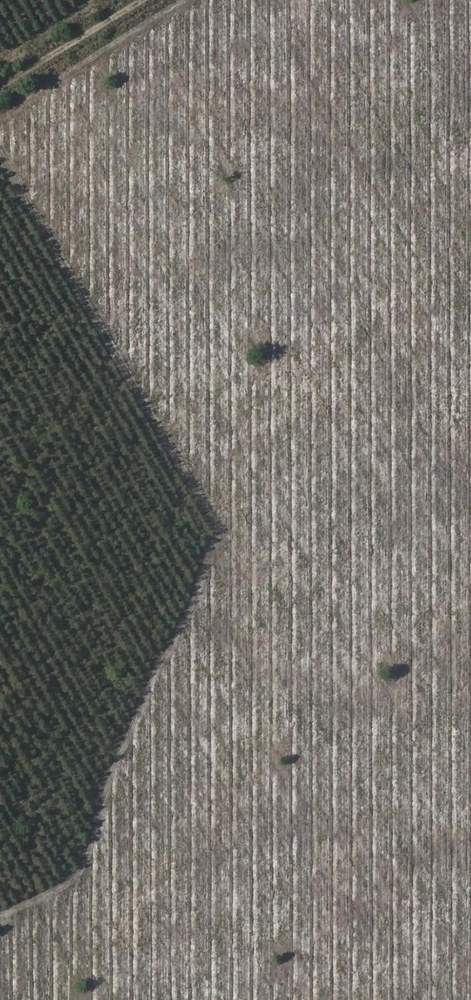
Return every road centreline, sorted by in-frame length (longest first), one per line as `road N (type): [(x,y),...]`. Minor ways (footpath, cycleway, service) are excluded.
road 1 (track): [(148,0),(0,89)]

